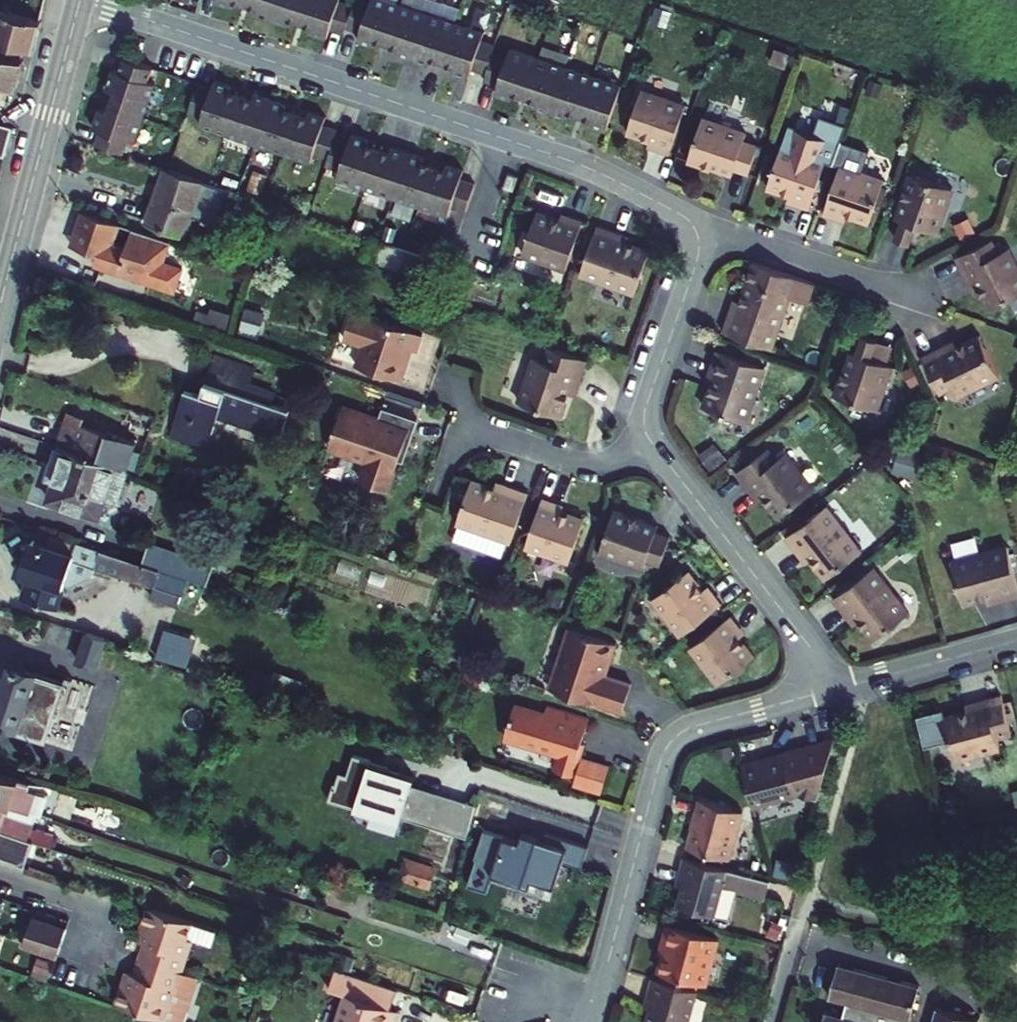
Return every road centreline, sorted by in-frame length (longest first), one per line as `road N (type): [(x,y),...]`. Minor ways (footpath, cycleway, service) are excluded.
road 1 (residential): [(83,0),(597,172),(680,214),(697,231)]
road 2 (residential): [(591,1021),(667,744),(694,725),(831,689)]
road 3 (residential): [(650,440),(811,649),(831,689)]
road 4 (secondary): [(80,0),(11,262)]
road 5 (residential): [(697,231),(931,292)]
road 6 (residential): [(697,231),(695,264),(645,405),(650,440)]
road 7 (residential): [(650,440),(583,465),(464,427)]
road 8 (residential): [(831,689),(1016,640)]

